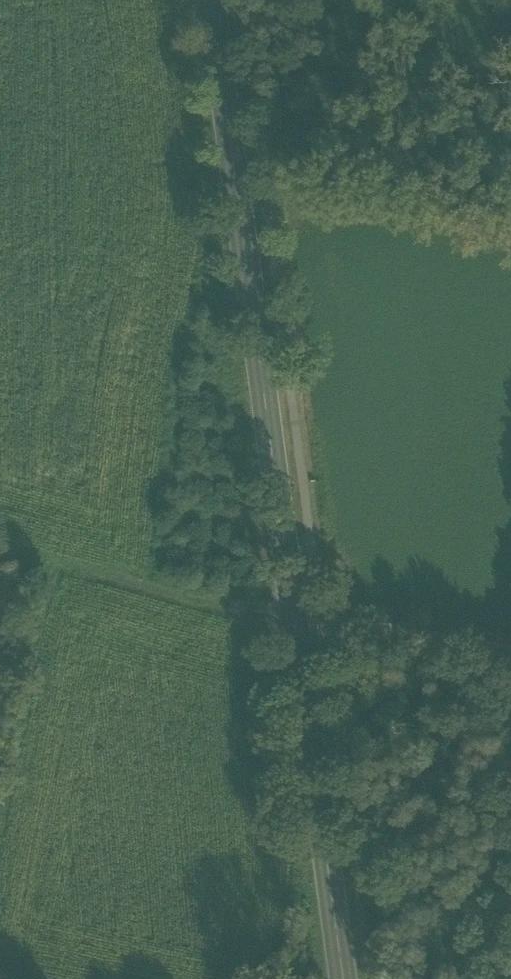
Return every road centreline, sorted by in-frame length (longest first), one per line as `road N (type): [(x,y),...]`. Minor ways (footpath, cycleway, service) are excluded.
road 1 (primary): [(295,617),(211,0)]
road 2 (primary): [(346,978),(295,617)]
road 3 (track): [(52,566),(294,612)]
road 4 (unclassified): [(295,617),(510,658)]

